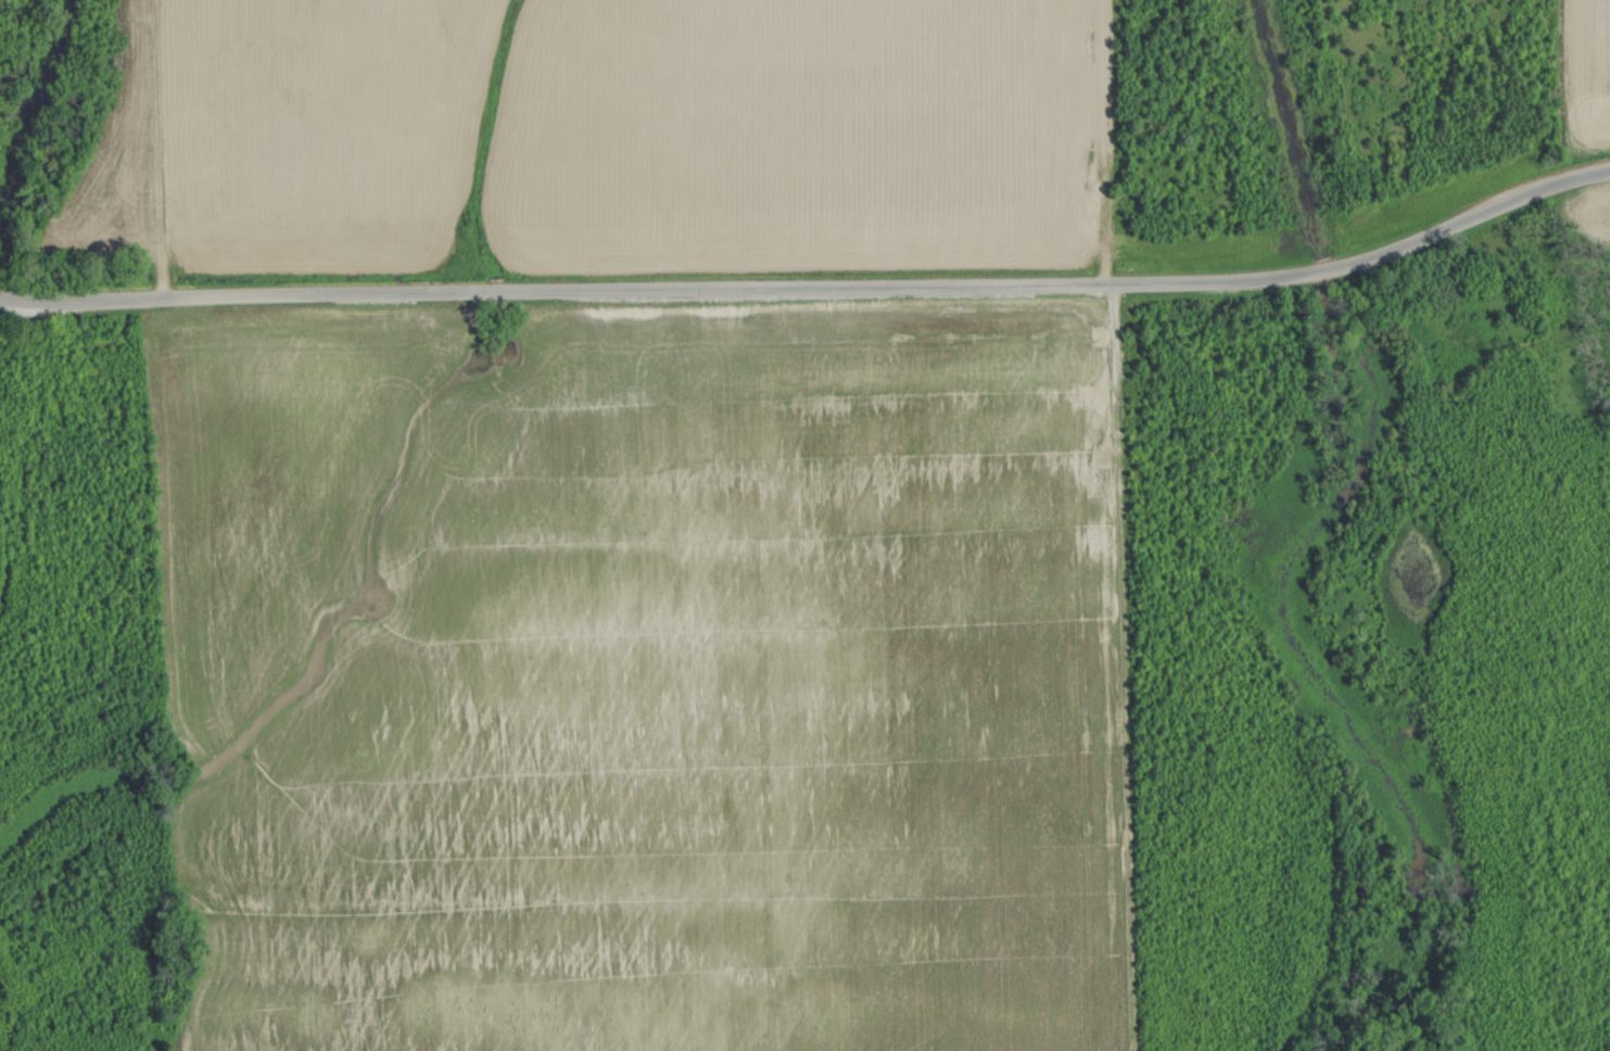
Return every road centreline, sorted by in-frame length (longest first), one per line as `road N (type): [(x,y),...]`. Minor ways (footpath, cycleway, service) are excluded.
road 1 (tertiary): [(1609,163),(1301,275),(0,293)]

